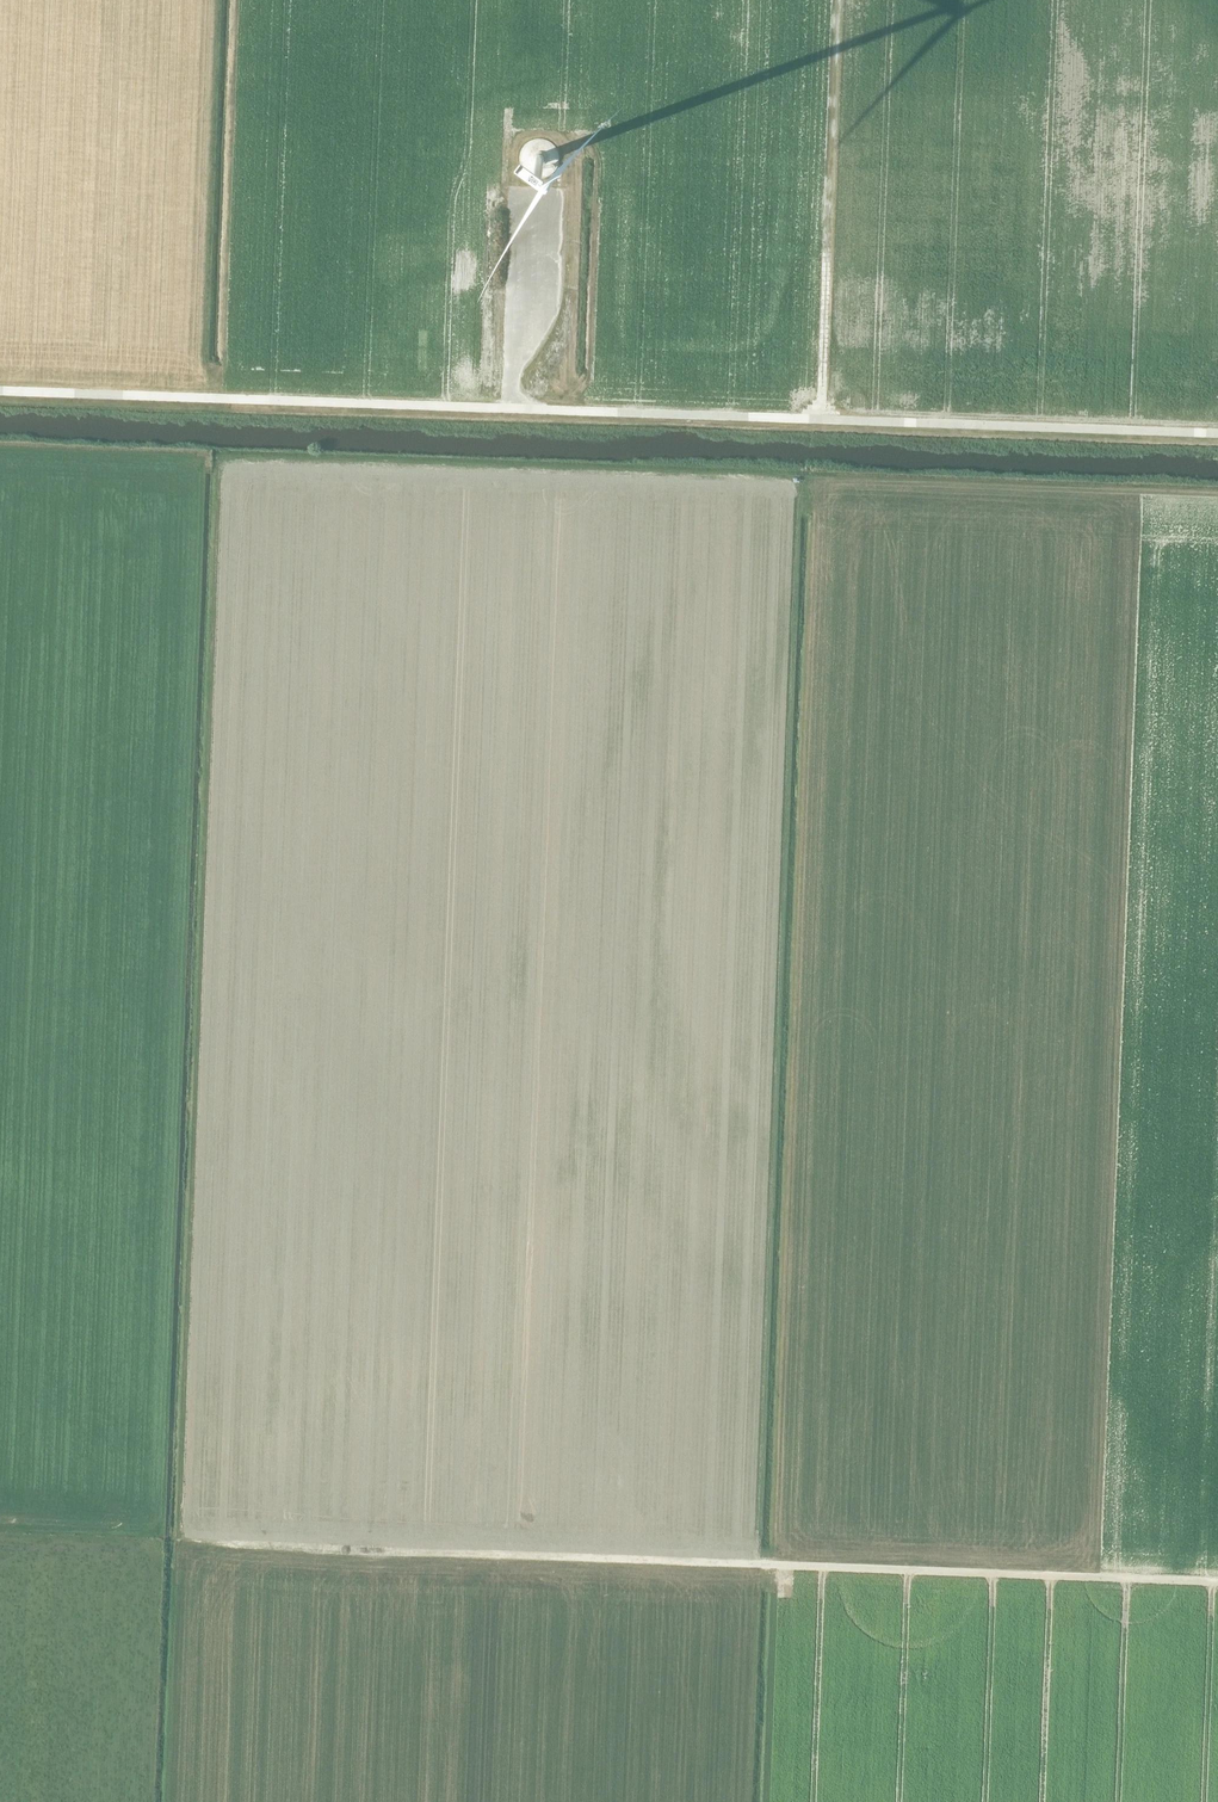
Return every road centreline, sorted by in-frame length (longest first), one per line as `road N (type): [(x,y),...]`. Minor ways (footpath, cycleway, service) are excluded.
road 1 (track): [(185,1548),(1217,1580)]

